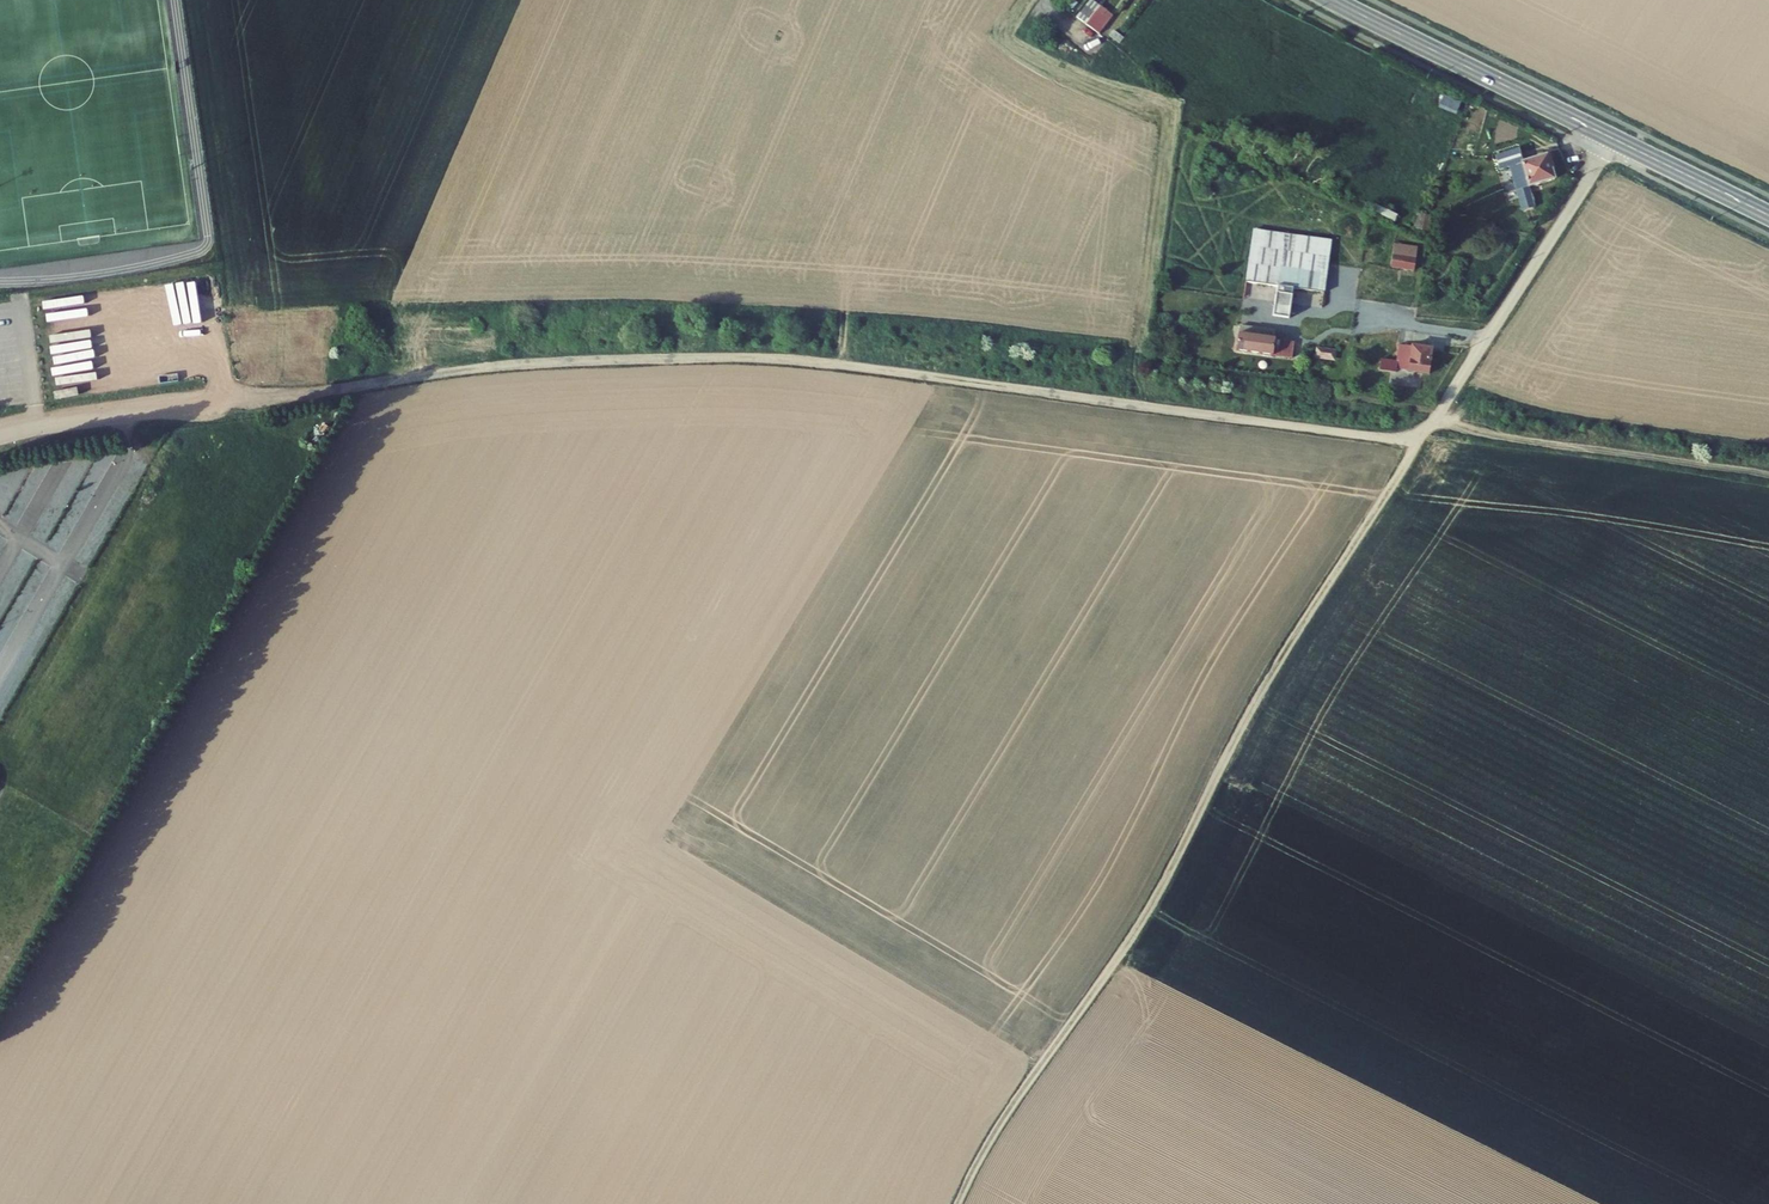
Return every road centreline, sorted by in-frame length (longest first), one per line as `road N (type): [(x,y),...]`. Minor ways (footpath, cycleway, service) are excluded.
road 1 (track): [(1418,443),(784,359),(521,363),(308,393)]
road 2 (track): [(1418,443),(1225,753),(1133,936),(1022,1082),(955,1203)]
road 3 (residential): [(1614,139),(1432,426)]
road 4 (tertiary): [(1334,0),(1614,139)]
road 5 (residential): [(0,436),(308,393)]
road 6 (tertiary): [(1614,139),(1768,215)]

